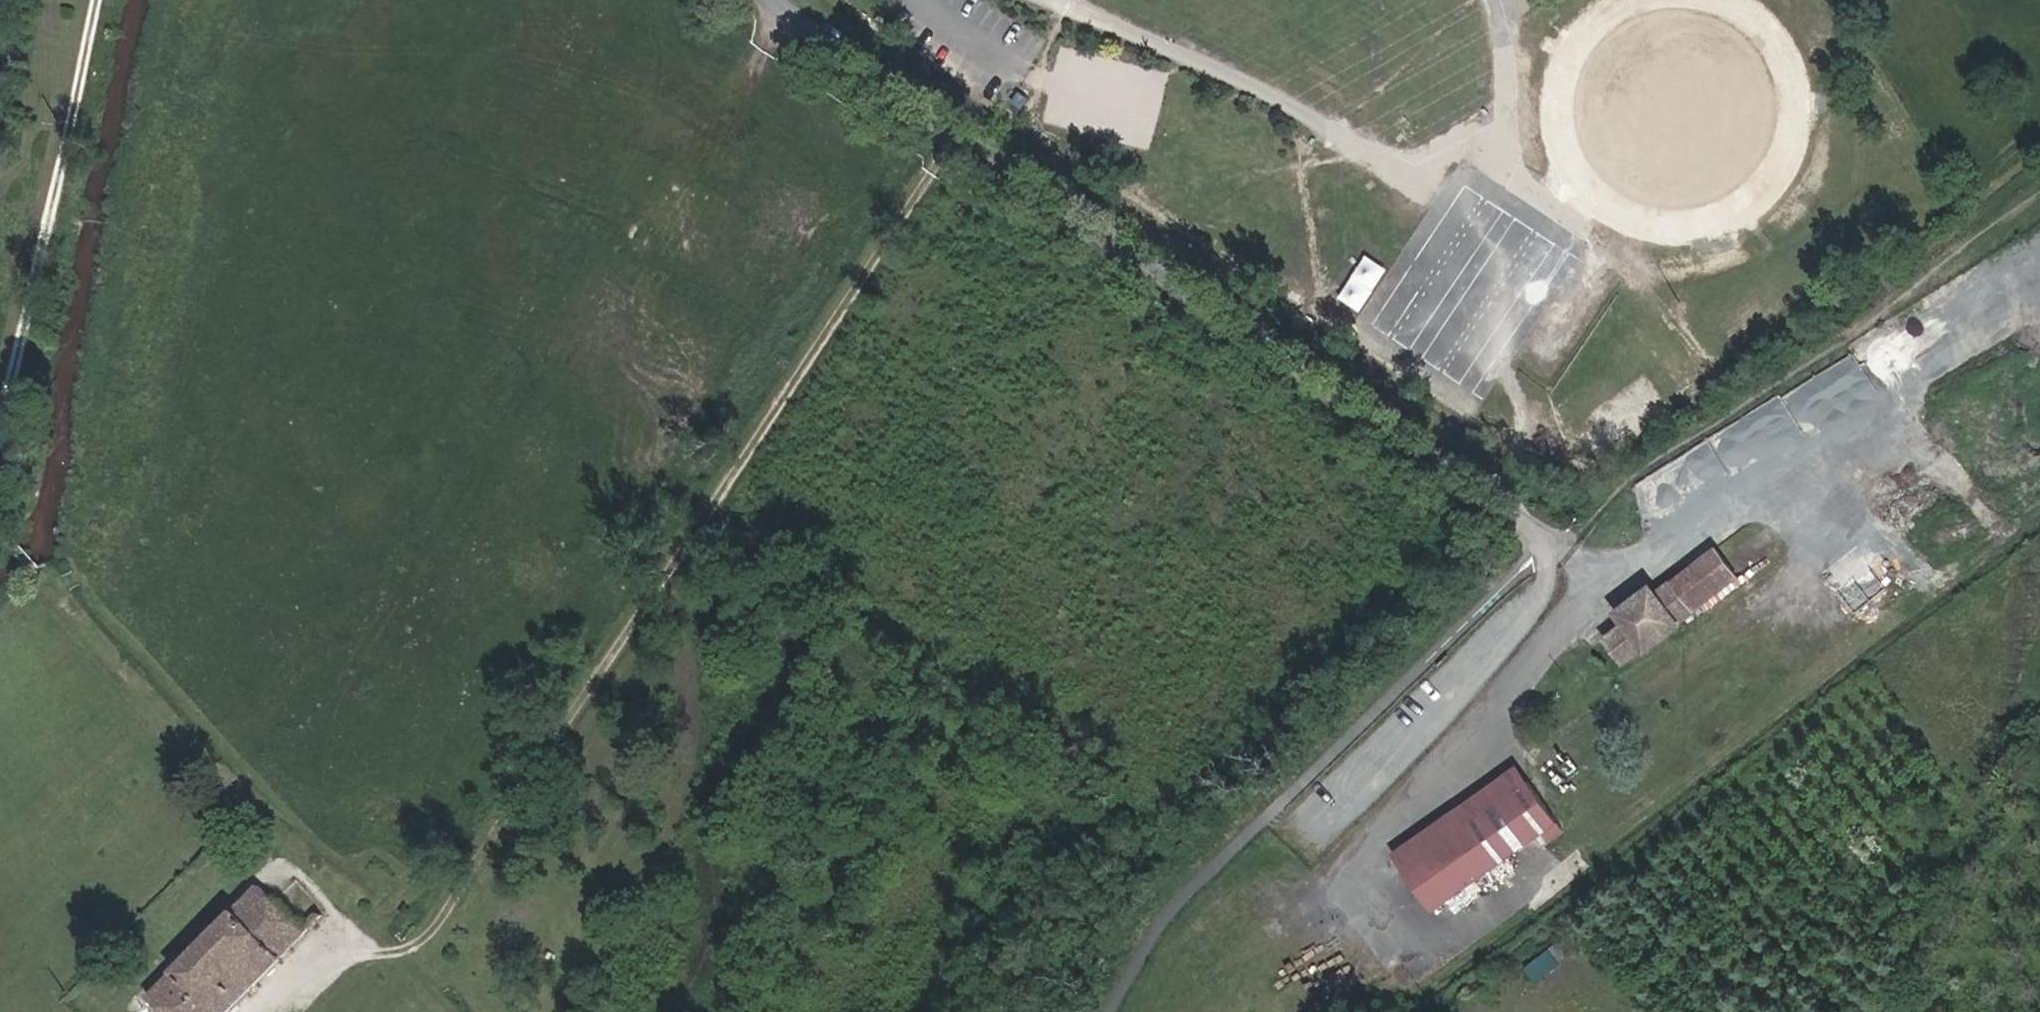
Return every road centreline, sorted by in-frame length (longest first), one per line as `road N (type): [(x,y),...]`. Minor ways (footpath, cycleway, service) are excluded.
road 1 (residential): [(780,0),(1546,543)]

